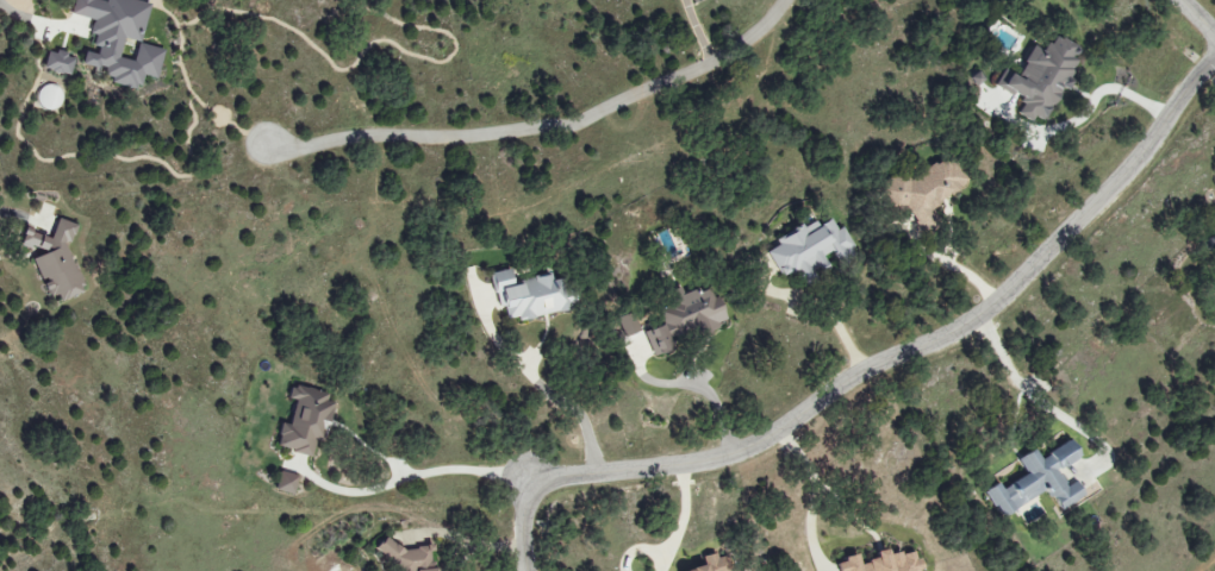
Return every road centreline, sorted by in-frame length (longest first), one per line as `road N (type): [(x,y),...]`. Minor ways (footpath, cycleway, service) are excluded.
road 1 (residential): [(1214,58),(1140,163),(972,321),(868,370),(740,456),(521,472),(522,570)]

